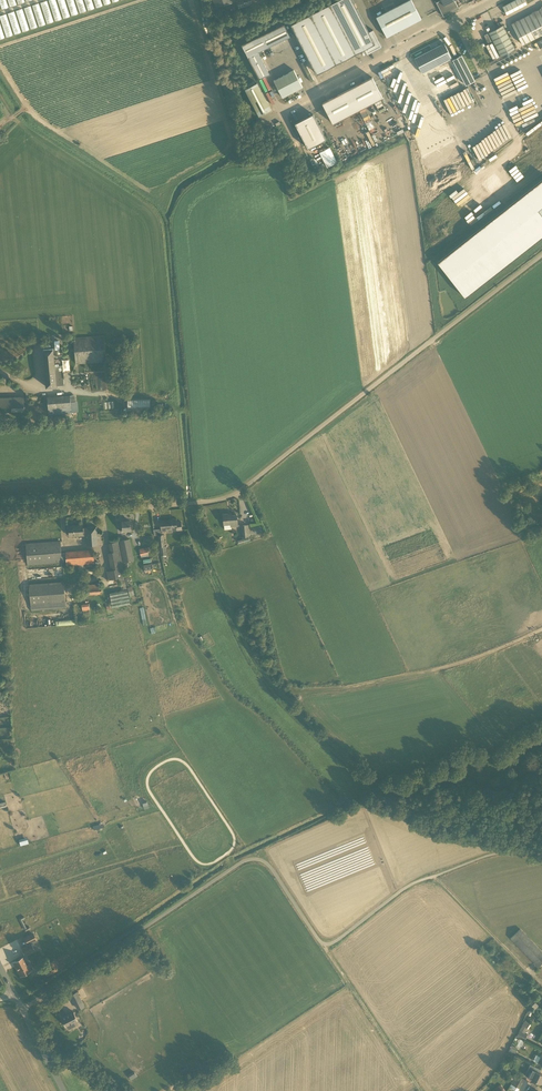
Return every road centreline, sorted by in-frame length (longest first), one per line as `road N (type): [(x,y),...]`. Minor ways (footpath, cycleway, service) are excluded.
road 1 (unclassified): [(0,516),(229,496),(541,256)]
road 2 (unclassified): [(22,1010),(252,859),(270,867),(325,949)]
road 3 (track): [(541,629),(440,669),(301,690)]
road 4 (unclassified): [(280,112),(457,20)]
road 5 (track): [(325,949),(420,1090)]

